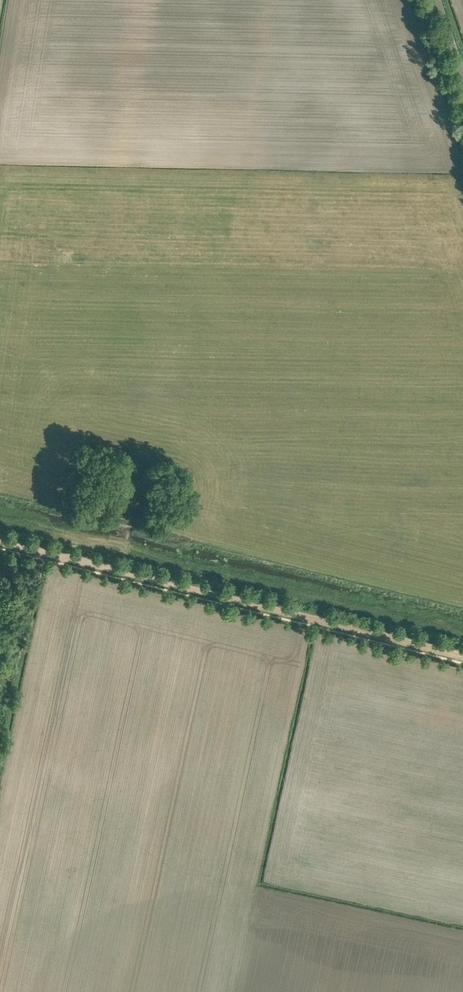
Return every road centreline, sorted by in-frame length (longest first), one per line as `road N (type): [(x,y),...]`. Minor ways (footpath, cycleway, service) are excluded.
road 1 (track): [(0,491),(462,609)]
road 2 (track): [(462,656),(0,542)]
road 3 (track): [(0,522),(462,635)]

